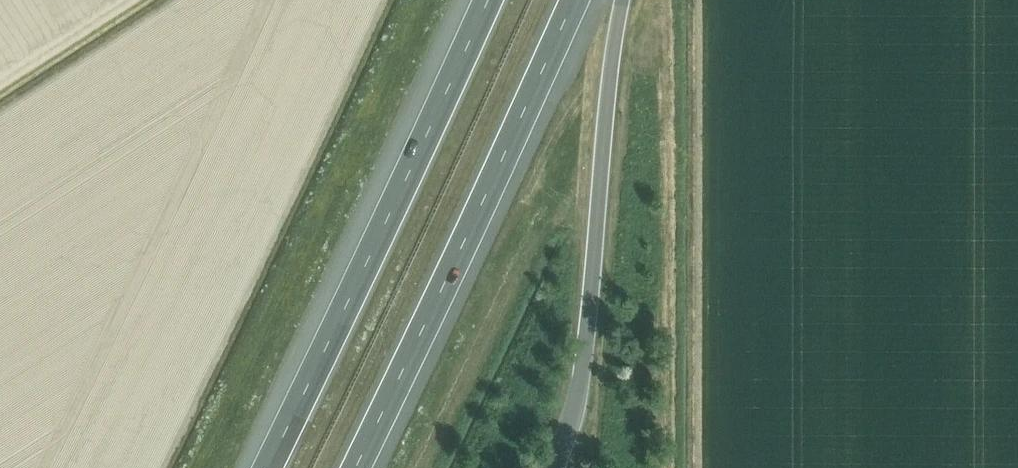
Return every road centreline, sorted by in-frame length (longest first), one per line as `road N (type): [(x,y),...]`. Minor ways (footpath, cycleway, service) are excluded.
road 1 (motorway): [(485,0),(264,467)]
road 2 (motorway): [(355,467),(573,0)]
road 3 (motorway): [(583,358),(622,0)]

